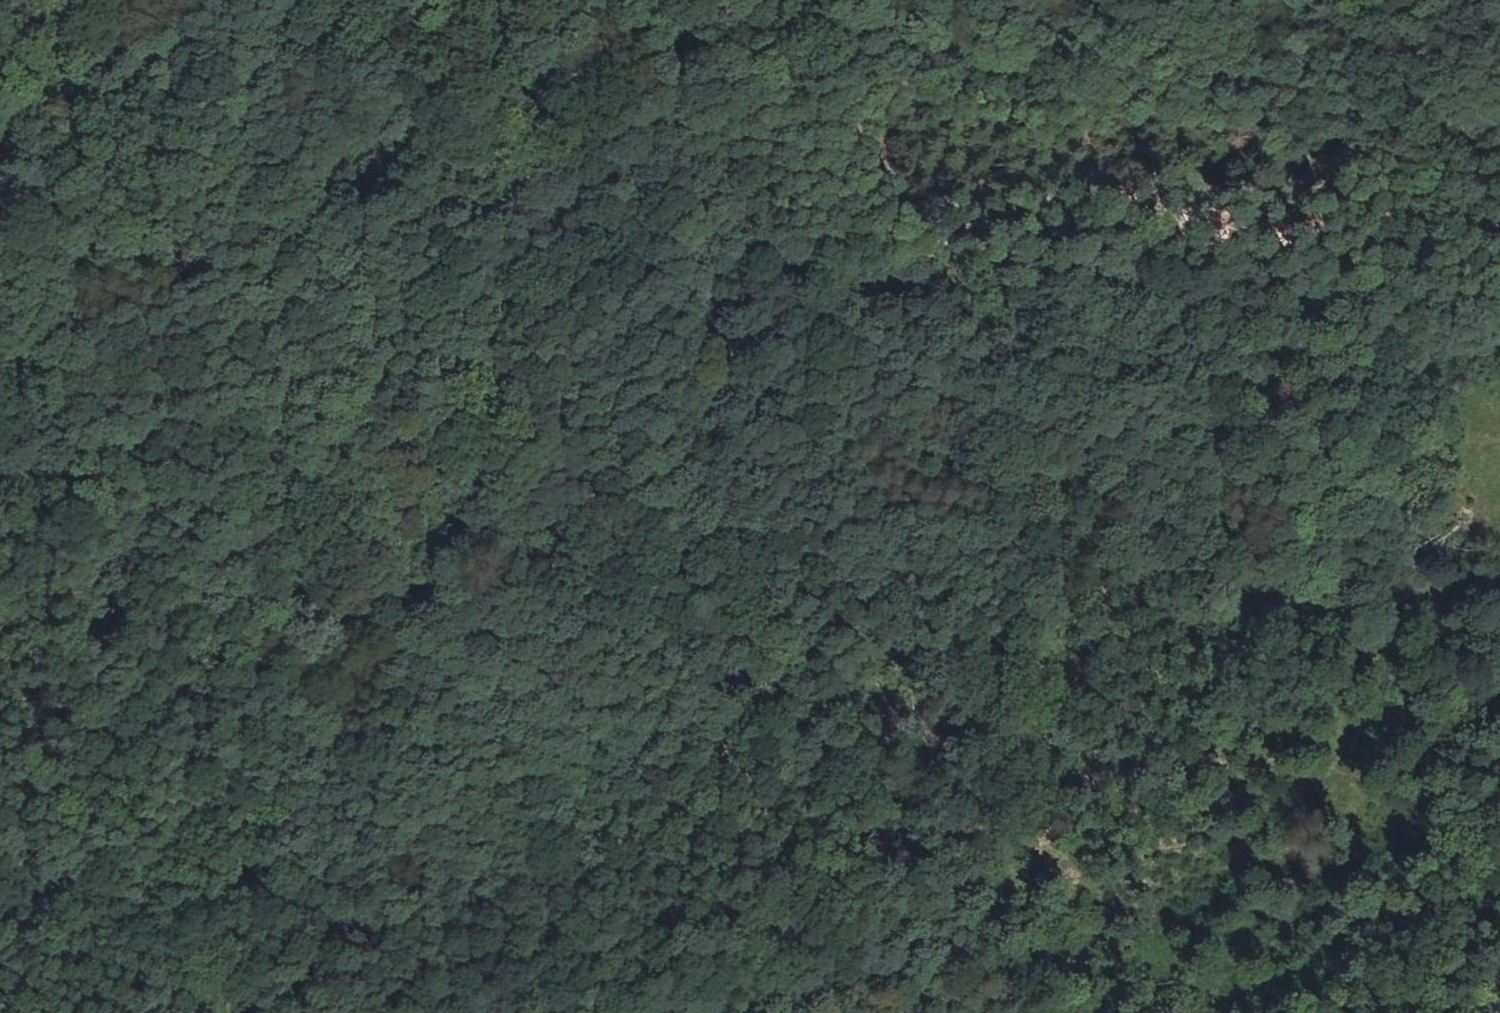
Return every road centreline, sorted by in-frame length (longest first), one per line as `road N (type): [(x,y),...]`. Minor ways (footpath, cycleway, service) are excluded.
road 1 (track): [(1499,237),(1281,229)]

